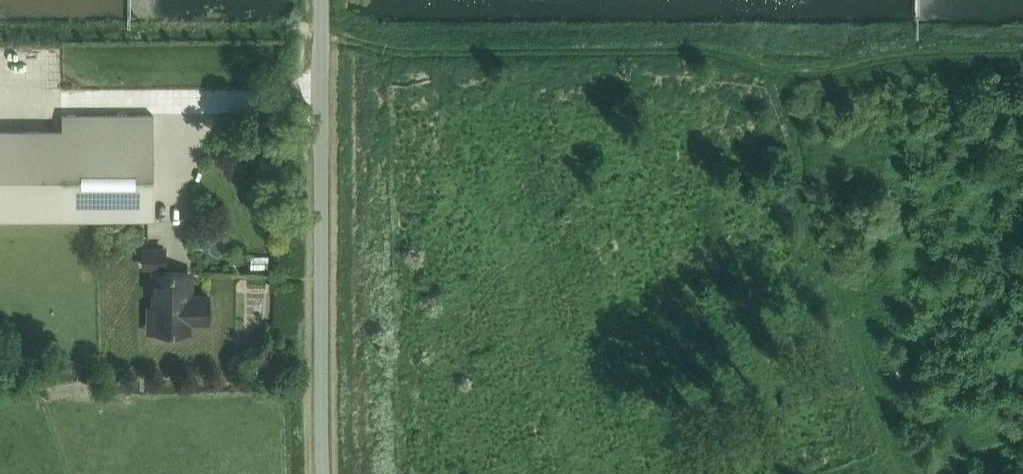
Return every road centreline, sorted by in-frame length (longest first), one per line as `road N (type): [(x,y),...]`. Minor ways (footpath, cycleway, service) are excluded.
road 1 (track): [(320,34),(385,50),(706,51),(784,77),(899,56),(1022,56)]
road 2 (unclassified): [(321,473),(320,0)]
road 3 (track): [(899,473),(803,208),(784,77)]

